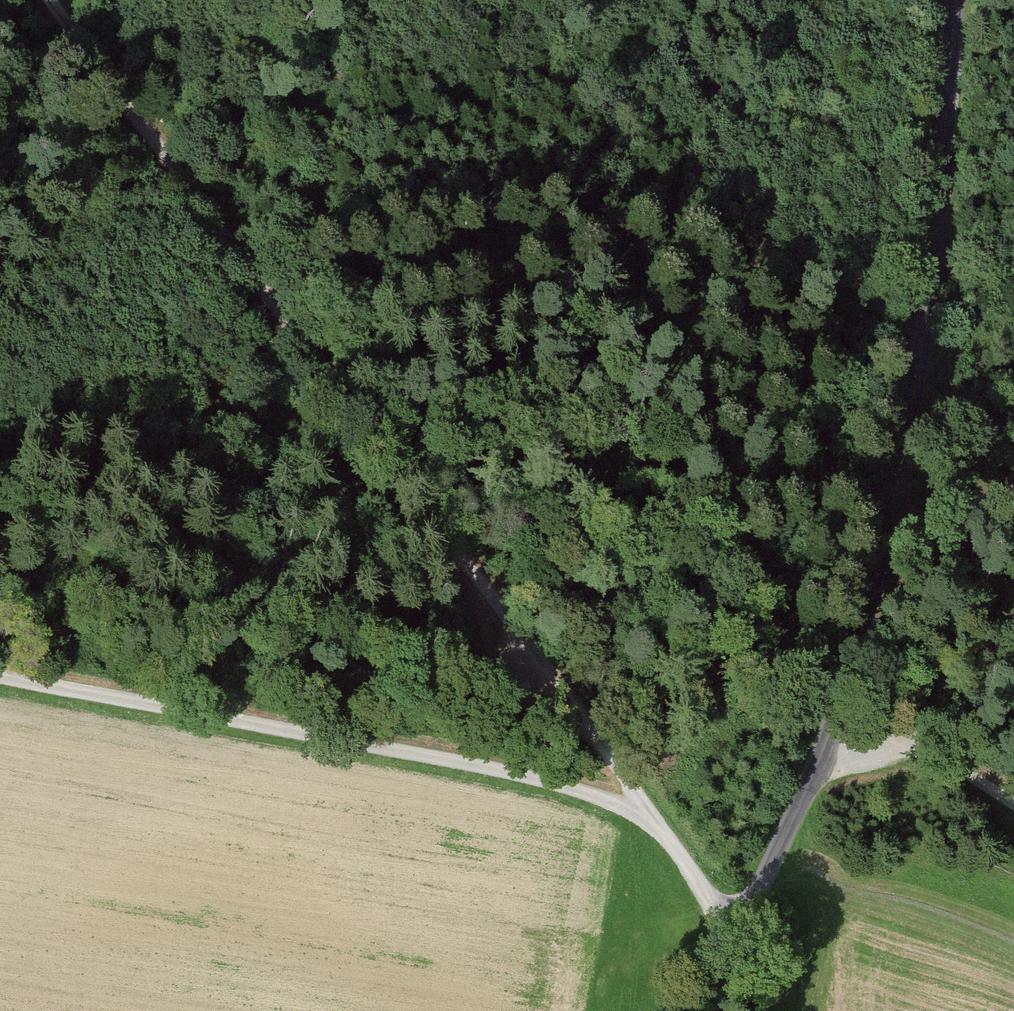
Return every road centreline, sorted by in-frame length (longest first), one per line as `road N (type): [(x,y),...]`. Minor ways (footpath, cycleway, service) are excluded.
road 1 (unclassified): [(955,0),(934,251),(911,422),(882,552),(799,808),(733,934),(716,1010)]
road 2 (track): [(655,827),(614,761),(51,0)]
road 3 (track): [(733,934),(655,827),(616,806),(541,783),(0,682)]
road 4 (track): [(162,150),(341,32),(521,0)]
road 5 (track): [(721,0),(952,31)]
road 6 (track): [(1013,812),(909,748),(826,728)]
road 7 (track): [(1013,497),(882,552)]

